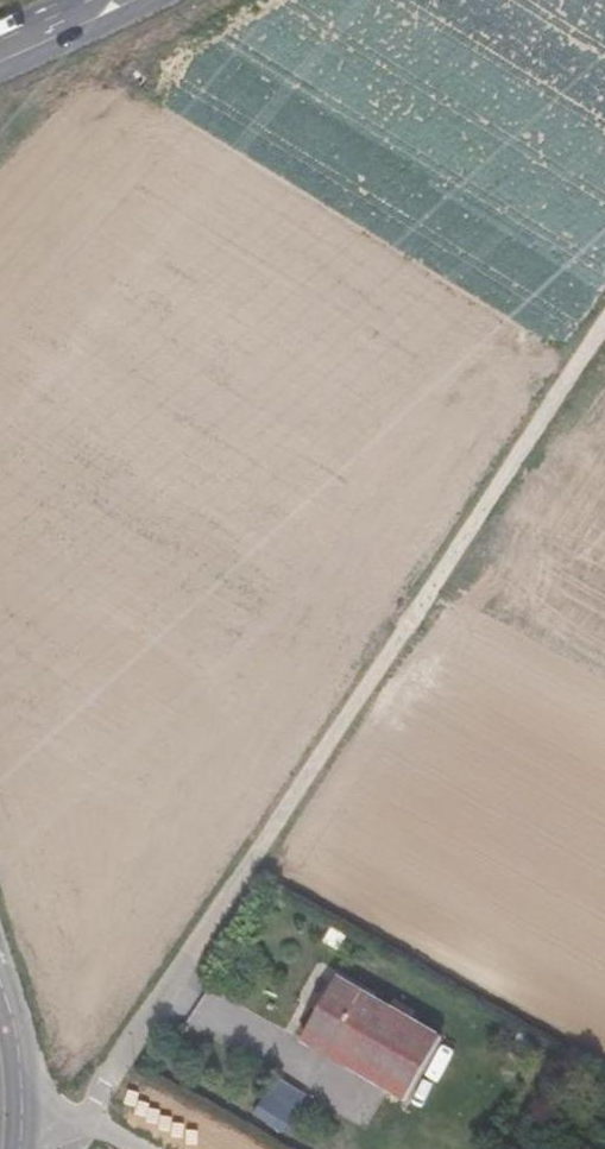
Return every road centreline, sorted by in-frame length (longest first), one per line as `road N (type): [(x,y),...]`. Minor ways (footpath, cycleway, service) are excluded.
road 1 (track): [(78,1120),(604,326)]
road 2 (unclassified): [(0,978),(21,1081),(19,1148)]

